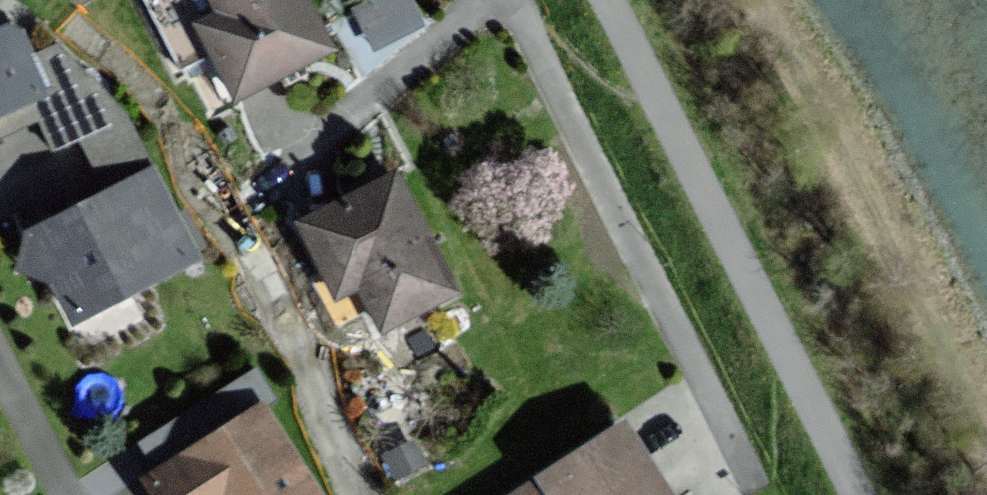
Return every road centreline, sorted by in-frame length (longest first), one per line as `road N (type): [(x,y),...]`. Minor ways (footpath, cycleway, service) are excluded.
road 1 (track): [(605,0),(856,494)]
road 2 (residential): [(756,486),(512,0)]

